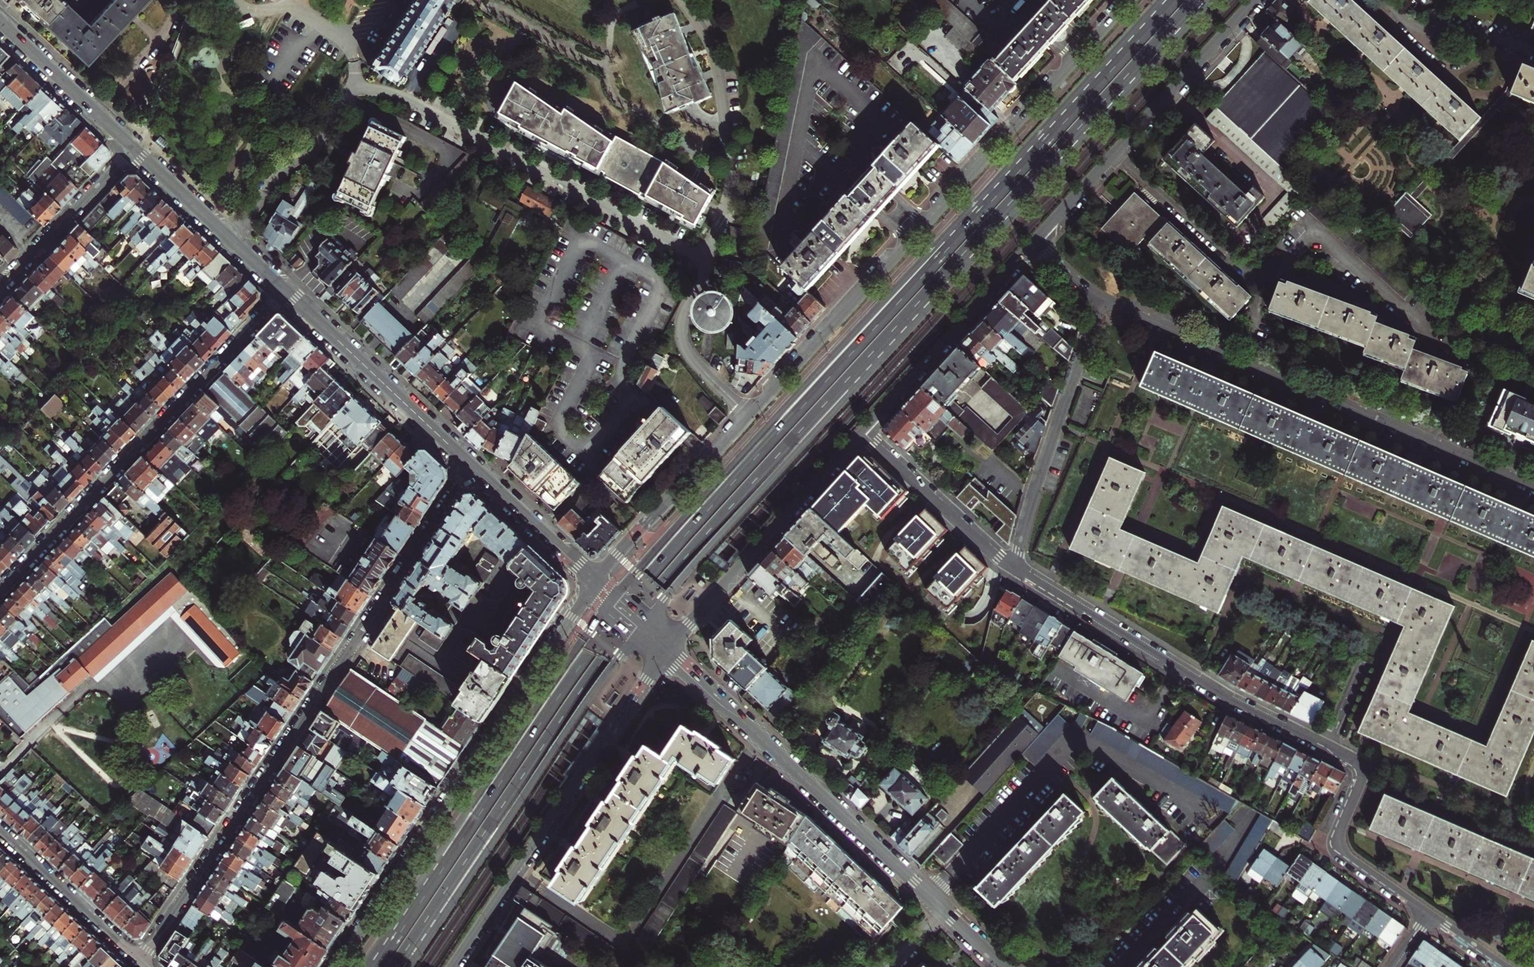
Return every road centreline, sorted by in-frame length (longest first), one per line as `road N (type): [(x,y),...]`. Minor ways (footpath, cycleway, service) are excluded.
road 1 (primary): [(1072,115),(631,598),(396,939)]
road 2 (primary): [(394,966),(615,642),(899,325)]
road 3 (tertiary): [(1130,0),(597,581)]
road 4 (primary): [(1072,115),(865,321),(614,598)]
road 5 (residential): [(1429,915),(1338,850),(1361,774),(1353,762),(1242,706),(1013,568)]
road 6 (residential): [(140,962),(473,469)]
road 7 (residential): [(1100,298),(1533,486)]
road 8 (tertiary): [(597,581),(337,966)]
road 9 (primary): [(899,325),(1197,0)]
road 10 (residential): [(1116,153),(1241,269),(1276,265),(1300,240),(1325,241),(1441,346)]
road 11 (primary): [(402,966),(644,625)]
road 12 (residential): [(0,591),(286,292)]
road 13 (primary): [(614,598),(442,850),(396,939)]
road 14 (residential): [(352,89),(404,98),(705,261)]
road 15 (primary): [(644,625),(855,390),(899,325)]
road 16 (tertiary): [(453,966),(669,648)]
road 17 (tertiary): [(669,648),(944,912)]
road 18 (tertiary): [(669,648),(864,434)]
road 19 (residential): [(1013,568),(1100,298)]
road 20 (tertiary): [(286,292),(473,469)]
road 21 (tertiary): [(864,434),(1035,243)]
road 22 (tertiary): [(1116,153),(1255,0)]
road 23 (residential): [(1013,568),(864,434)]
road 24 (residential): [(352,89),(228,239)]
road 25 (residential): [(0,829),(140,962)]
road 26 (residential): [(134,149),(0,285)]
road 27 (tertiary): [(0,22),(134,149)]
road 28 (tertiary): [(473,469),(597,581)]
road 29 (primary): [(1175,0),(1072,115)]
road 30 (tertiary): [(134,149),(228,239)]
road 31 (tertiary): [(1035,243),(1116,153)]

